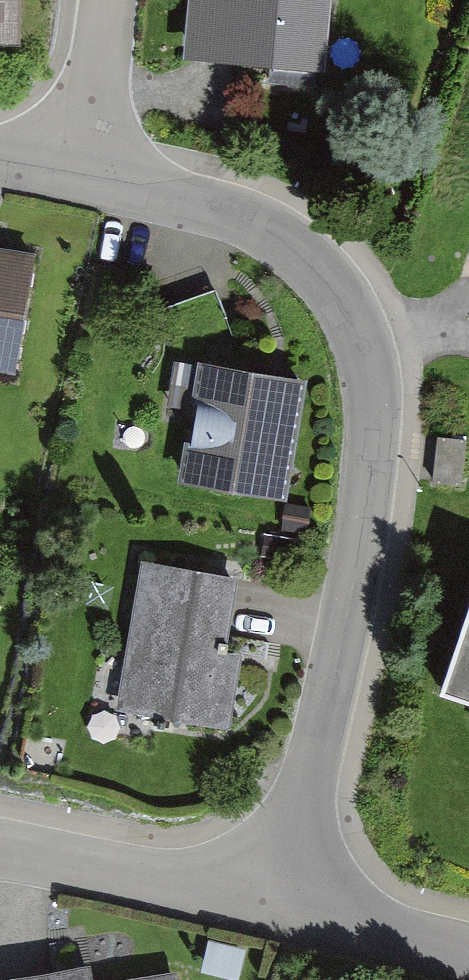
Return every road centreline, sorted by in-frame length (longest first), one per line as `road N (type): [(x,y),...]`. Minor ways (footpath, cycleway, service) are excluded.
road 1 (residential): [(280,899),(347,630),(373,446),(372,357),(318,260),(221,206),(83,171)]
road 2 (residential): [(280,899),(0,846)]
road 3 (residential): [(468,949),(280,899)]
road 4 (residential): [(103,0),(83,171)]

